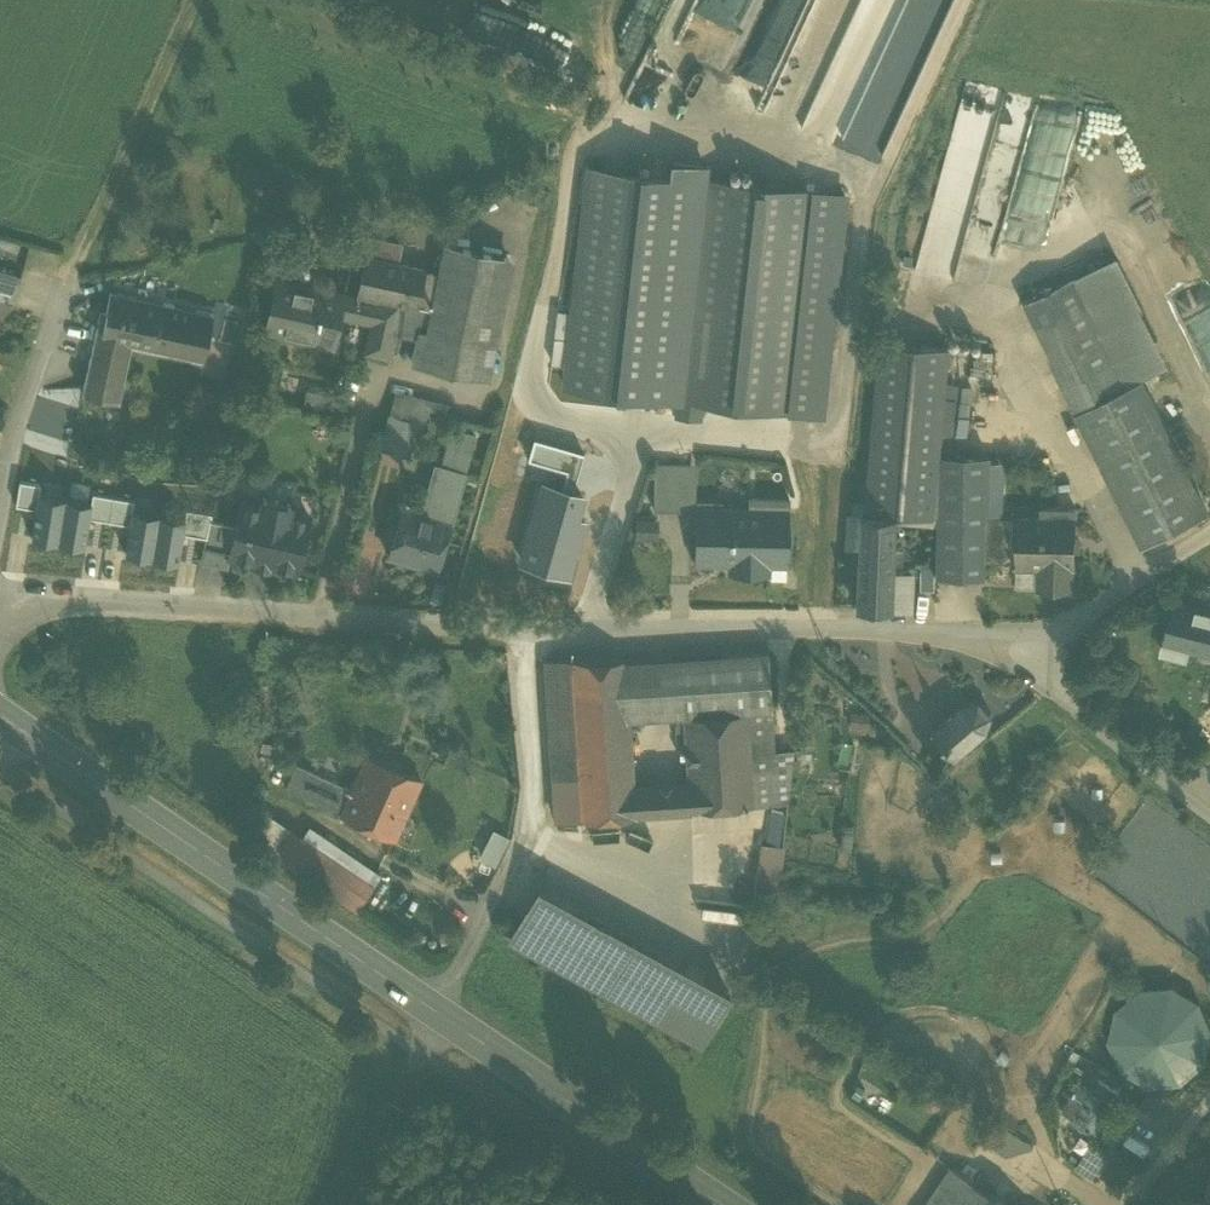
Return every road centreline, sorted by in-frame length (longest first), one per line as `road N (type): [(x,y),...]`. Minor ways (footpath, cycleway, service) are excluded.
road 1 (residential): [(1031,665),(961,639),(885,630),(522,630),(117,602),(50,606),(0,637)]
road 2 (primary): [(0,716),(723,1204)]
road 3 (track): [(1209,813),(1083,719),(1031,665),(1096,607),(1209,534)]

